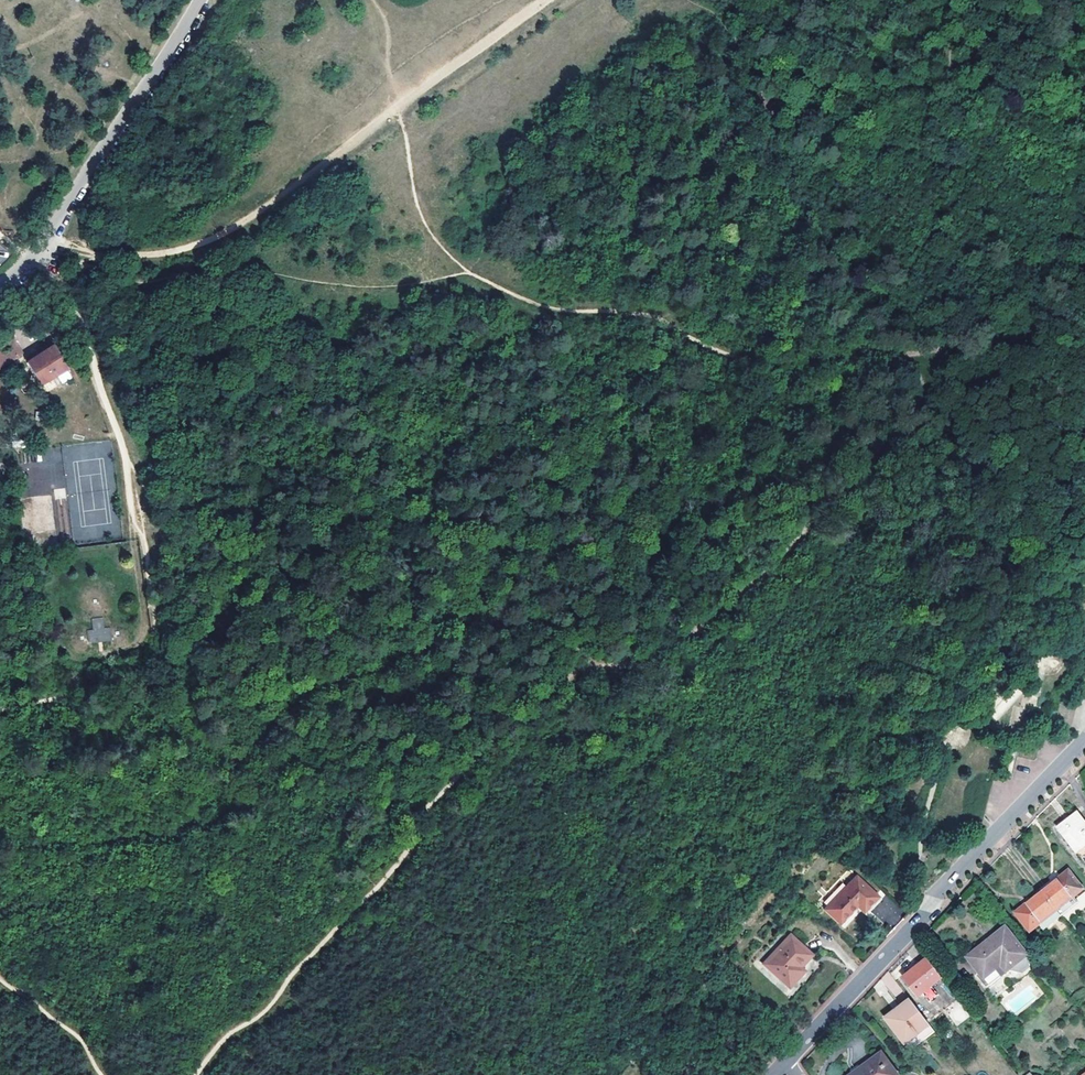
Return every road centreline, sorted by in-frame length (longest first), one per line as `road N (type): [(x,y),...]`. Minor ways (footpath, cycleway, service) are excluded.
road 1 (track): [(196,1074),(376,889),(427,806),(501,731),(576,674),(628,663),(685,635),(778,560),(915,410),(924,380),(1001,290),(1051,249),(1084,167)]
road 2 (track): [(396,110),(426,226),(472,275),(547,306),(646,315),(727,354),(775,361),(889,353),(911,362),(924,380)]
road 3 (track): [(48,237),(87,254),(120,256),(185,247),(237,227),(545,0)]
road 4 (residential): [(1084,742),(785,1060)]
road 5 (track): [(32,257),(65,279),(126,460),(130,511),(143,538)]
road 6 (track): [(158,664),(0,710)]
road 7 (track): [(0,978),(77,1035),(101,1074)]

